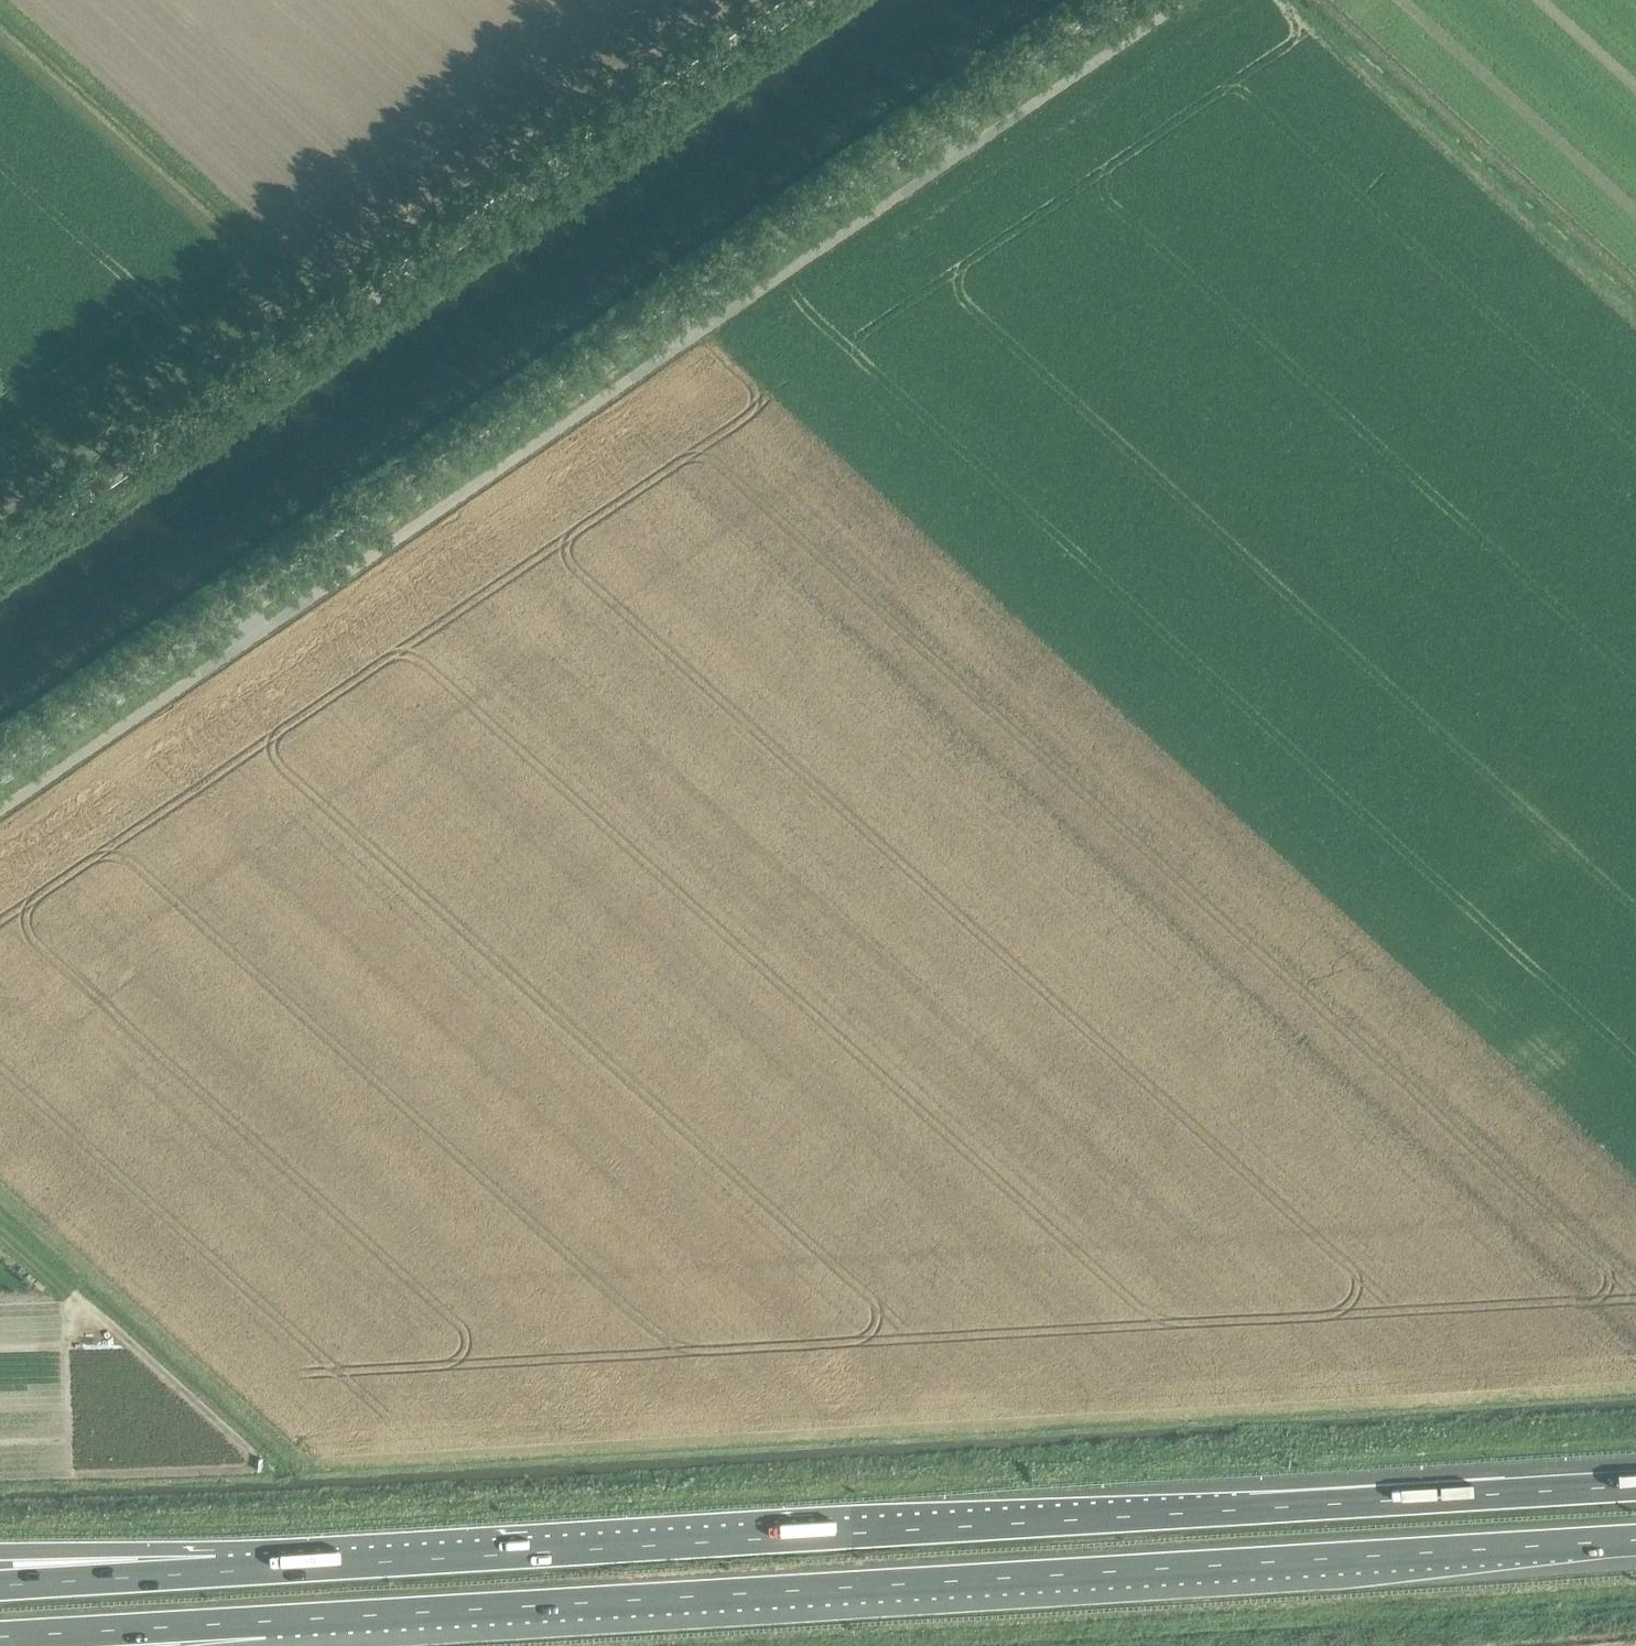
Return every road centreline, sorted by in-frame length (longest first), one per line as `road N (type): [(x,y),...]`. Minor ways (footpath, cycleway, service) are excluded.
road 1 (motorway): [(1635,1486),(216,1572)]
road 2 (secondary): [(0,776),(1135,0)]
road 3 (motorway): [(264,1621),(1635,1540)]
road 4 (tertiary): [(0,550),(805,0)]
road 5 (motorway): [(0,1636),(264,1621)]
road 6 (motorway): [(216,1572),(0,1554)]
road 7 (motorway): [(216,1572),(0,1587)]

